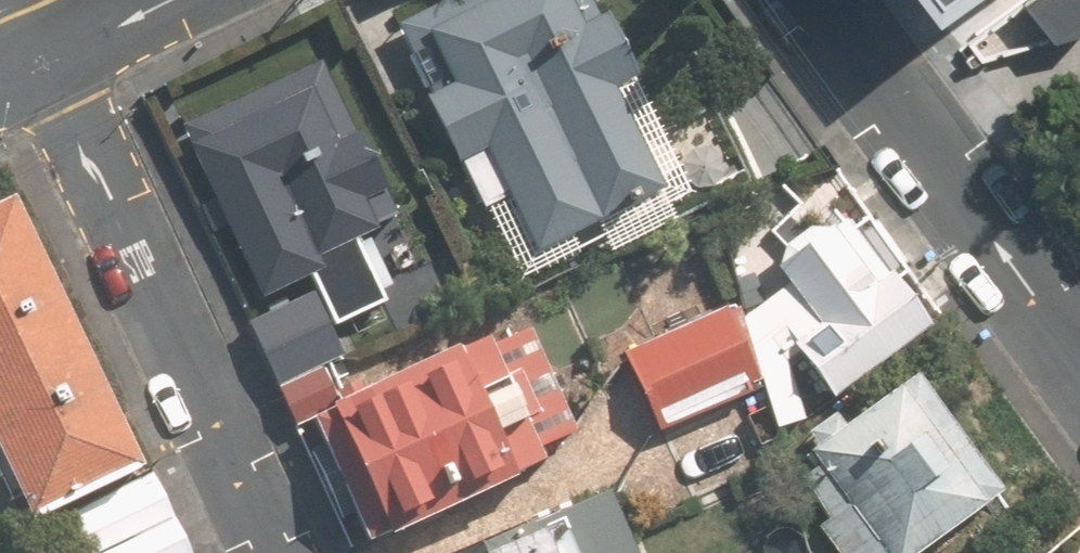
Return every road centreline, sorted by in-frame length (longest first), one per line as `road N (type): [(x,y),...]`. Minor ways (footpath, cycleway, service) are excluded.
road 1 (residential): [(262,552),(35,60)]
road 2 (residential): [(1079,370),(802,0)]
road 3 (residential): [(158,0),(35,60)]

